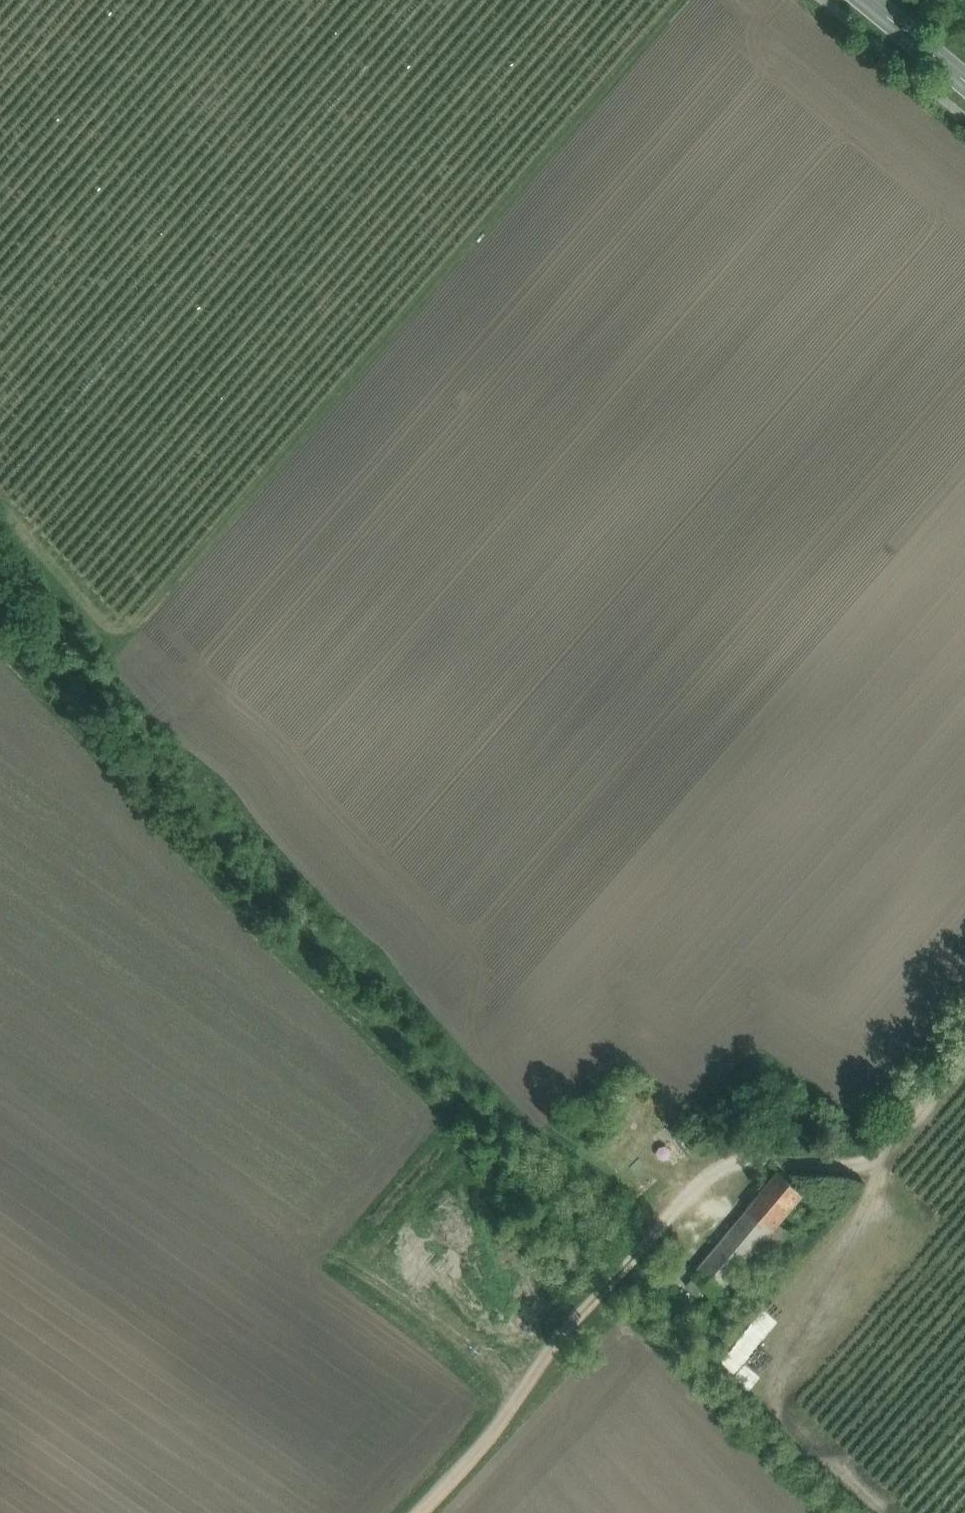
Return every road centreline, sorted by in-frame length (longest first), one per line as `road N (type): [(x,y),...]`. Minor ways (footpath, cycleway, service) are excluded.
road 1 (track): [(420,1512),(671,1214),(725,1169),(756,1160),(847,1163),(881,1155),(964,1062)]

